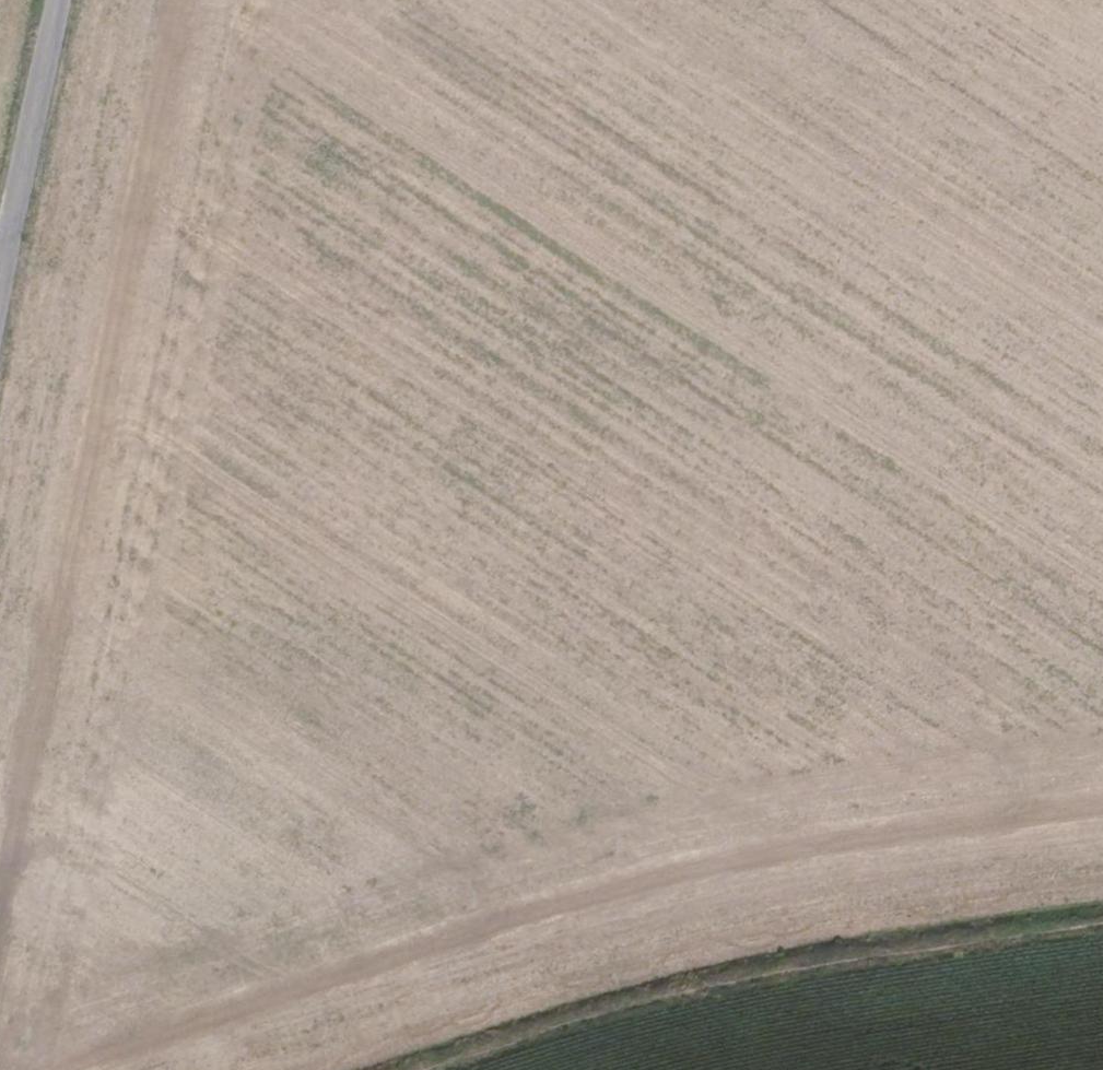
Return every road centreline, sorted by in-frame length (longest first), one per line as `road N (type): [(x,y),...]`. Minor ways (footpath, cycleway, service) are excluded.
road 1 (track): [(405,1069),(724,981),(1102,916)]
road 2 (unclassified): [(0,243),(54,0)]

